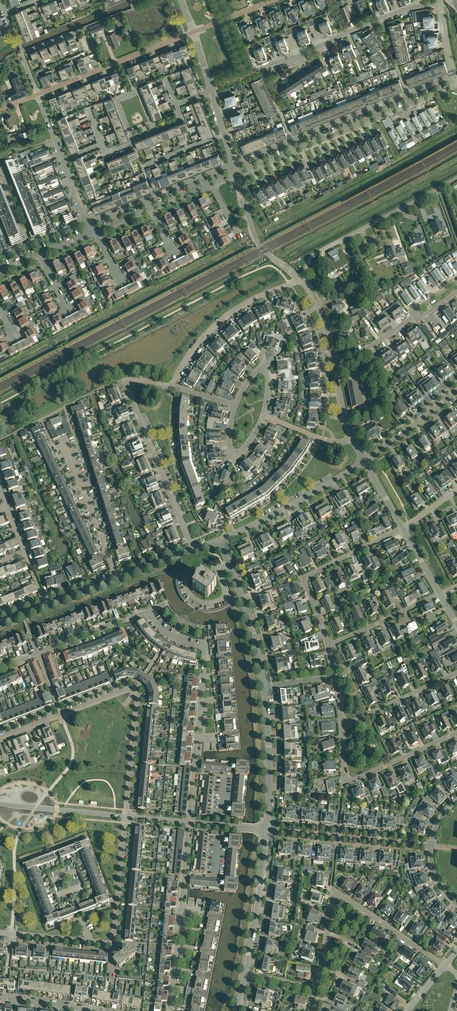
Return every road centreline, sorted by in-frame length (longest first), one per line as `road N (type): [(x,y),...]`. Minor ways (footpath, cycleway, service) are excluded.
road 1 (residential): [(0,668),(145,613),(174,638),(203,647),(189,823)]
road 2 (residential): [(0,738),(135,690),(127,816)]
road 3 (residential): [(210,87),(400,11),(440,4)]
road 4 (residential): [(455,76),(233,164)]
road 5 (residential): [(236,175),(456,87)]
road 6 (residential): [(317,989),(338,894),(445,965)]
road 7 (residential): [(172,386),(139,380),(130,392),(194,549)]
road 8 (residential): [(299,279),(322,250),(456,179)]
road 9 (residential): [(189,823),(170,1010)]
road 10 (residential): [(329,647),(304,579),(404,528)]
road 11 (residential): [(456,733),(346,782),(344,725)]
road 12 (residential): [(172,386),(219,322),(299,279)]
road 13 (residential): [(38,94),(193,32)]
road 14 (unclassified): [(219,540),(365,461)]
road 15 (residential): [(431,846),(267,830)]
road 16 (residential): [(233,164),(88,222)]
road 17 (residential): [(264,686),(219,540)]
road 18 (residential): [(117,579),(63,437)]
road 19 (residential): [(127,816),(114,940),(90,942)]
road 20 (residential): [(245,975),(267,830)]
road 21 (residential): [(267,830),(264,686)]
road 22 (residential): [(0,804),(127,816)]
road 23 (residential): [(299,279),(258,242),(236,175)]
road 24 (residential): [(329,647),(441,594)]
road 25 (residential): [(344,725),(456,673)]

